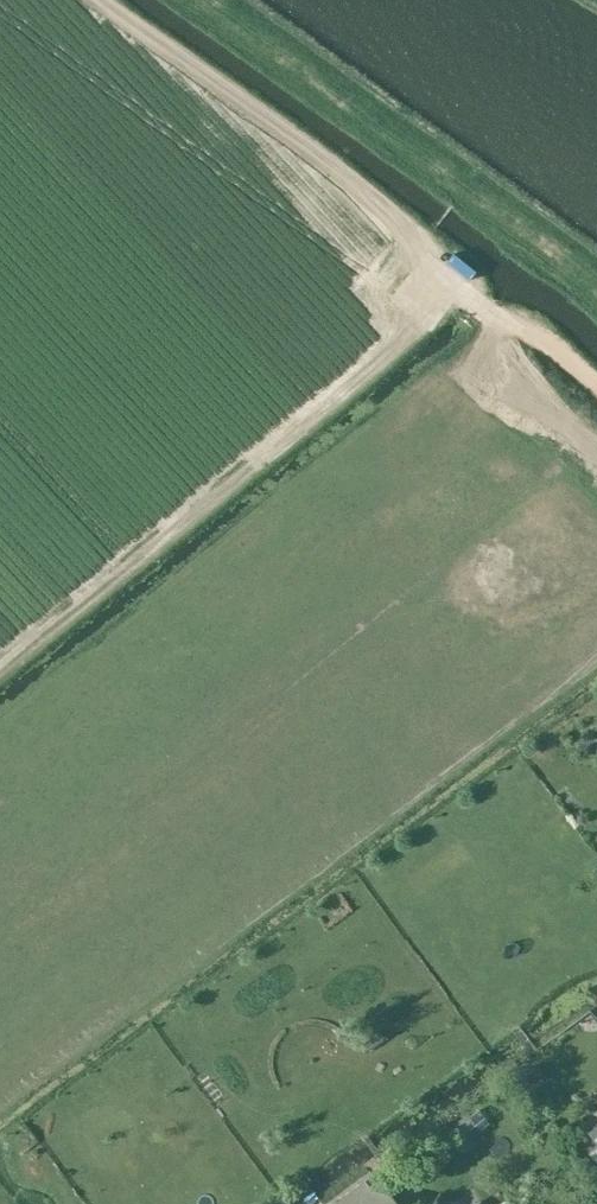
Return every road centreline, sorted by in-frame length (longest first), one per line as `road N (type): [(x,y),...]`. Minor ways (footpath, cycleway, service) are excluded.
road 1 (track): [(484,308),(557,354),(596,391)]

